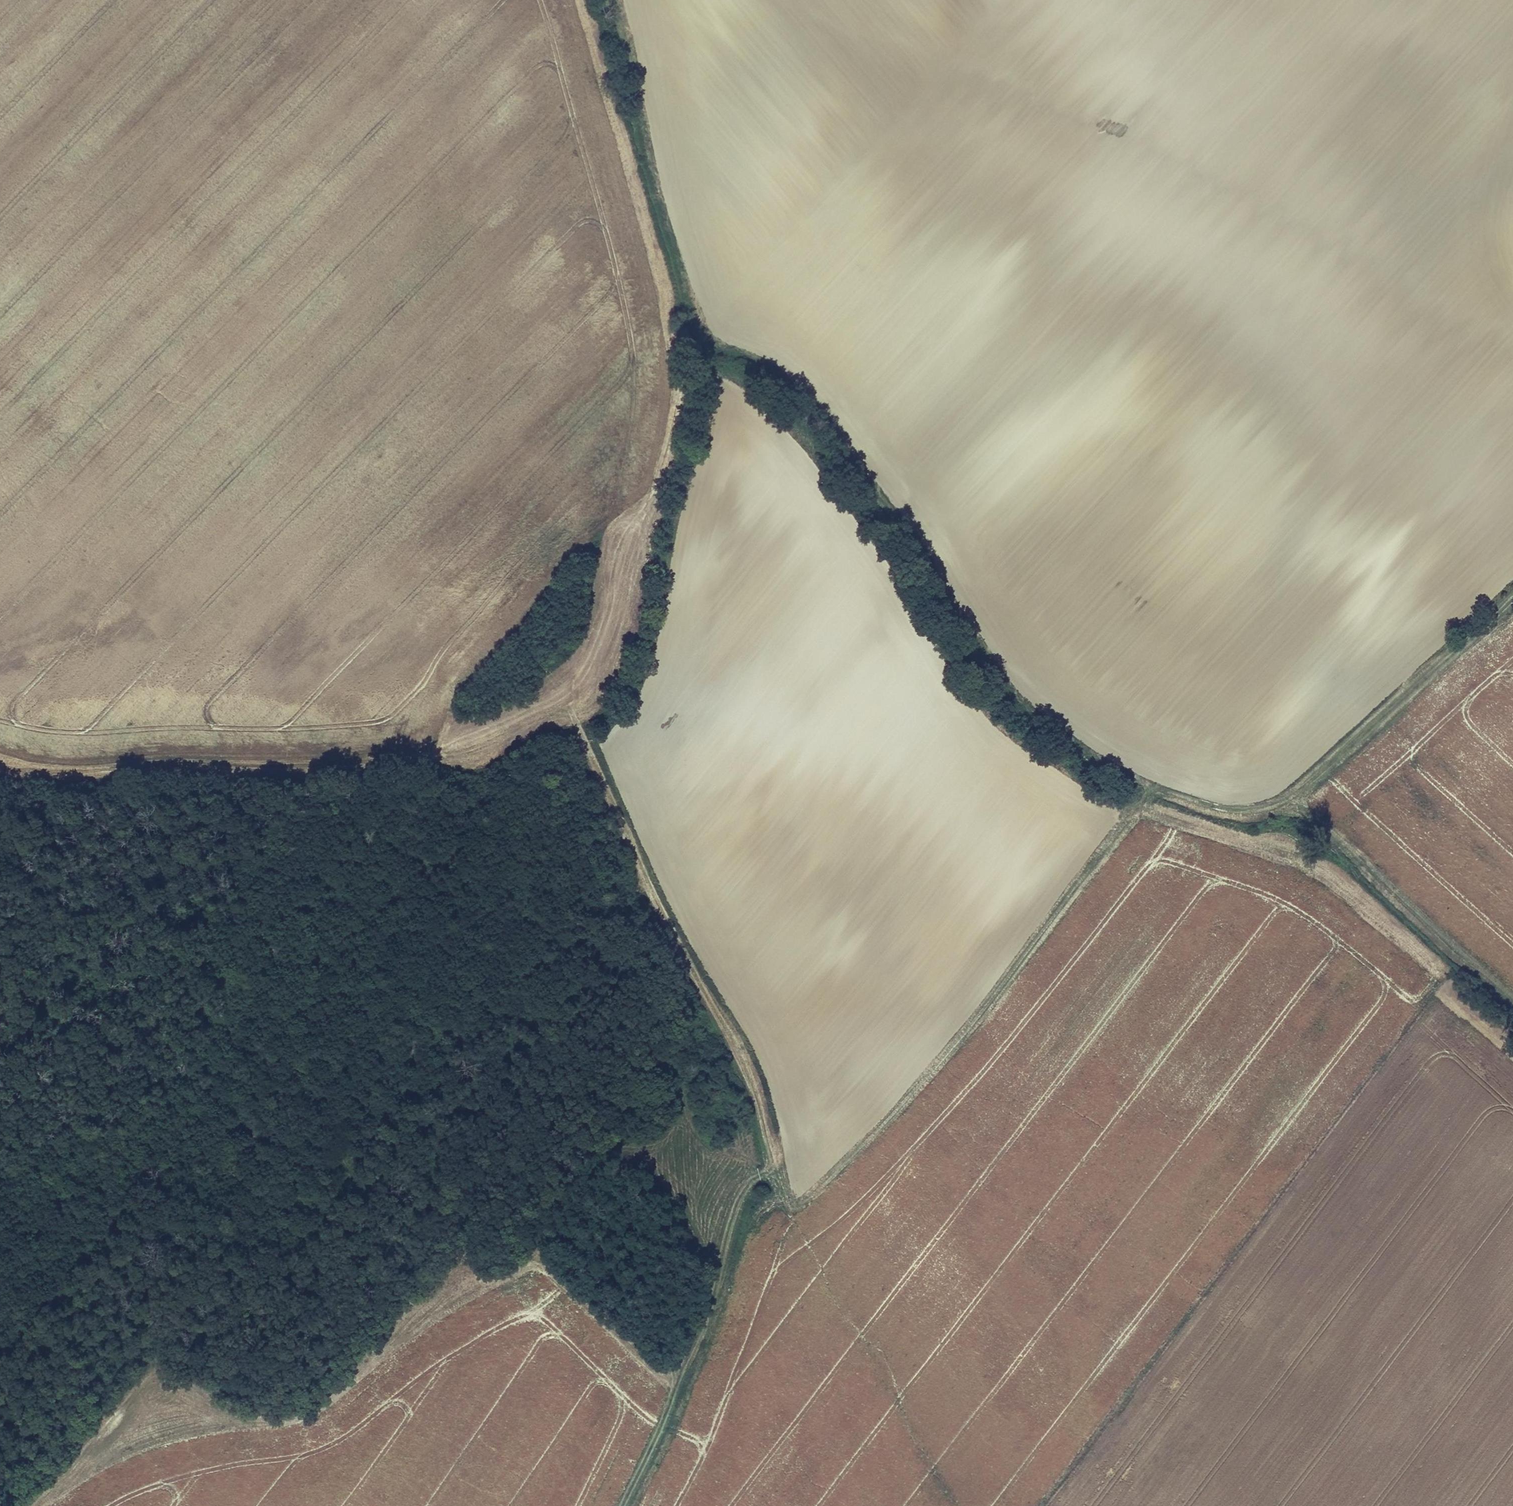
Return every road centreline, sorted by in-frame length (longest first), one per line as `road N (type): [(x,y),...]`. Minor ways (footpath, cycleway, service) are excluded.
road 1 (track): [(572,722),(699,981),(740,1040),(781,1196),(793,1205),(808,1198),(954,1041),(1141,796),(1160,790),(1251,811),(1295,796),(1512,598)]
road 2 (track): [(775,1173),(751,1186),(740,1209),(697,1342),(623,1505)]

